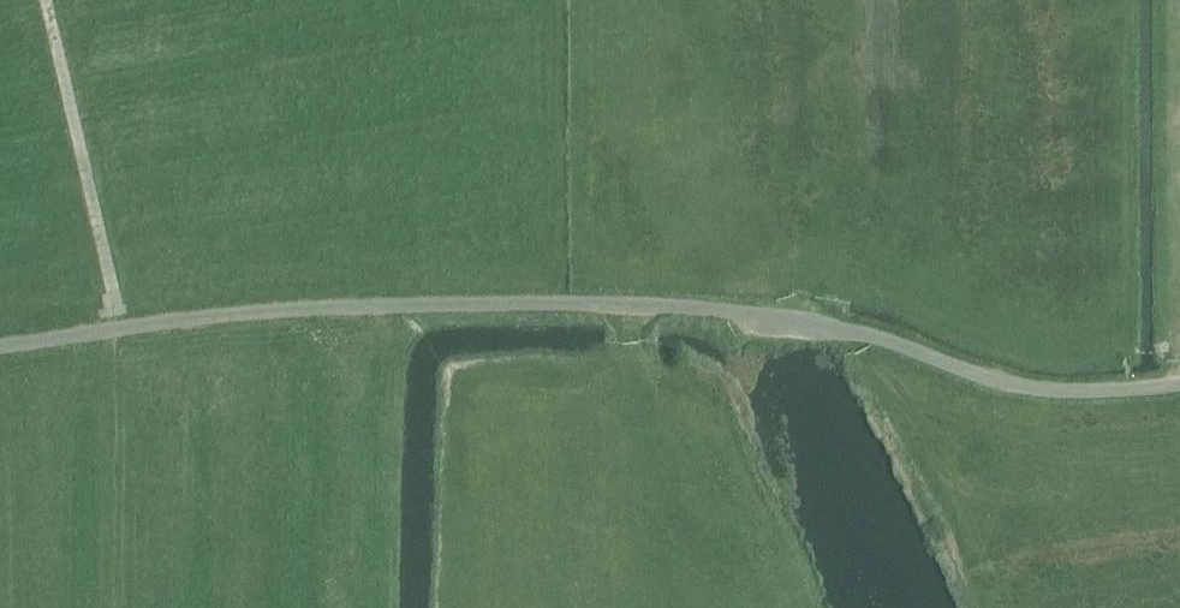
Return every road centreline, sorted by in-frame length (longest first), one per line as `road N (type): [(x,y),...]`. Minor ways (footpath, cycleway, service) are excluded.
road 1 (unclassified): [(0,342),(320,306),(662,304),(862,325),(1014,383),(1179,383)]
road 2 (track): [(1177,0),(1179,383)]
road 3 (track): [(44,0),(118,326)]
road 4 (track): [(617,432),(630,304)]

